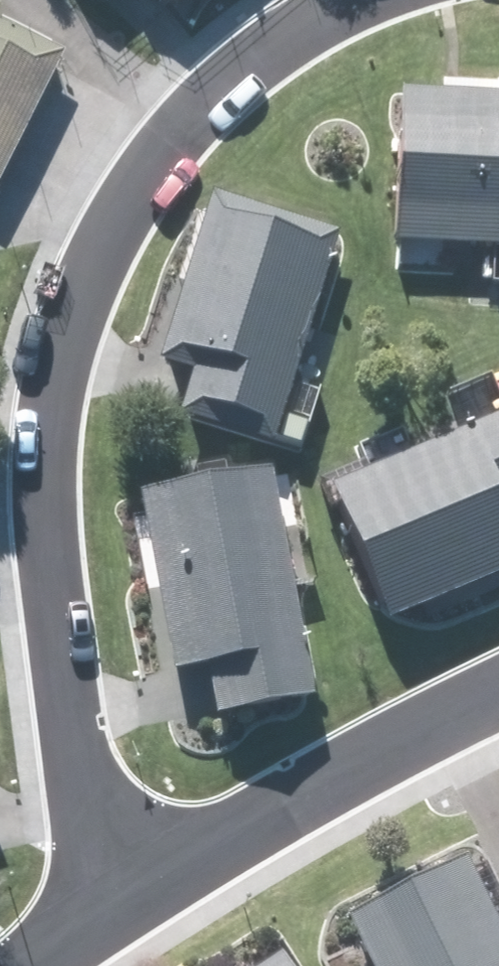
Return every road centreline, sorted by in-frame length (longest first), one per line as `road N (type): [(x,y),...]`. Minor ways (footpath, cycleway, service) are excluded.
road 1 (residential): [(140,880),(65,682),(38,480),(60,325),(124,196),(188,115),(281,34),(353,0)]
road 2 (residential): [(140,880),(498,690)]
road 3 (residential): [(14,965),(140,880)]

